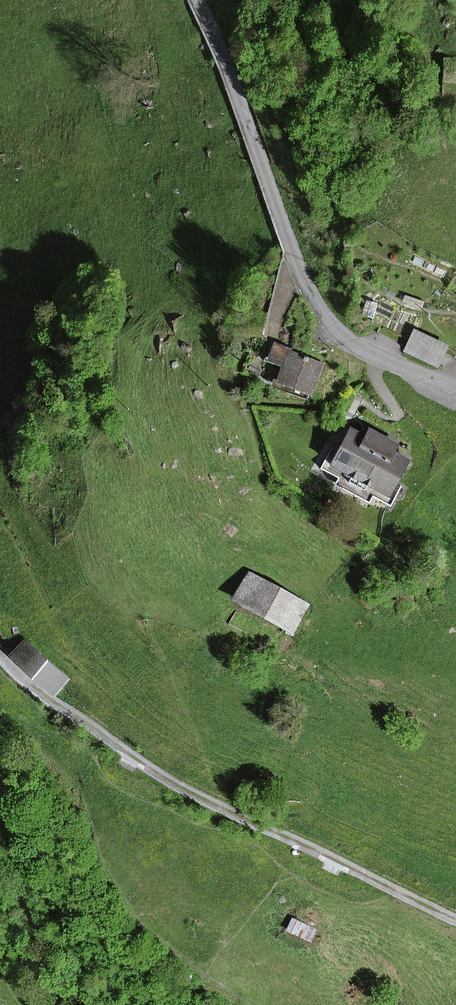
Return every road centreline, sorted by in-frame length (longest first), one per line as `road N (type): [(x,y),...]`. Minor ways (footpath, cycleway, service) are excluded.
road 1 (residential): [(455,387),(349,342),(308,293),(200,0)]

